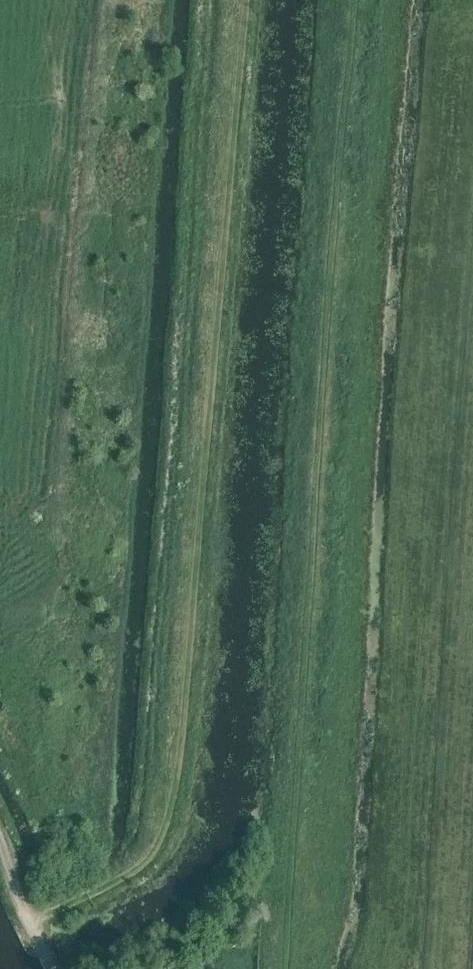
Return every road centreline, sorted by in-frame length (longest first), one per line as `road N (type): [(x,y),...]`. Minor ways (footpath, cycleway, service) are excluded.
road 1 (track): [(0,837),(53,968)]

